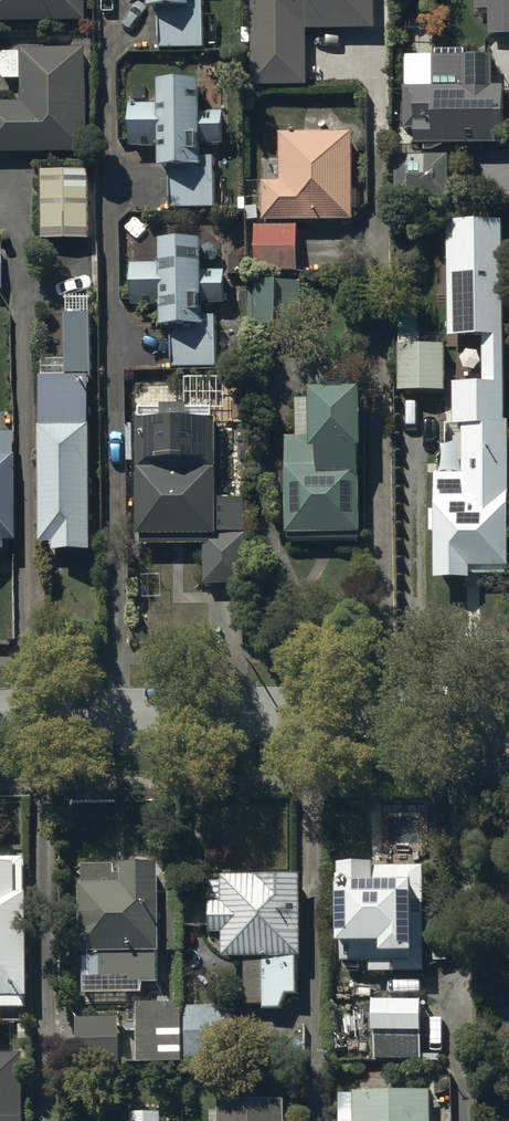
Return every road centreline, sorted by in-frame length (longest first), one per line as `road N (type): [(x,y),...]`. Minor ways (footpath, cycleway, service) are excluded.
road 1 (unclassified): [(508,711),(0,717)]

